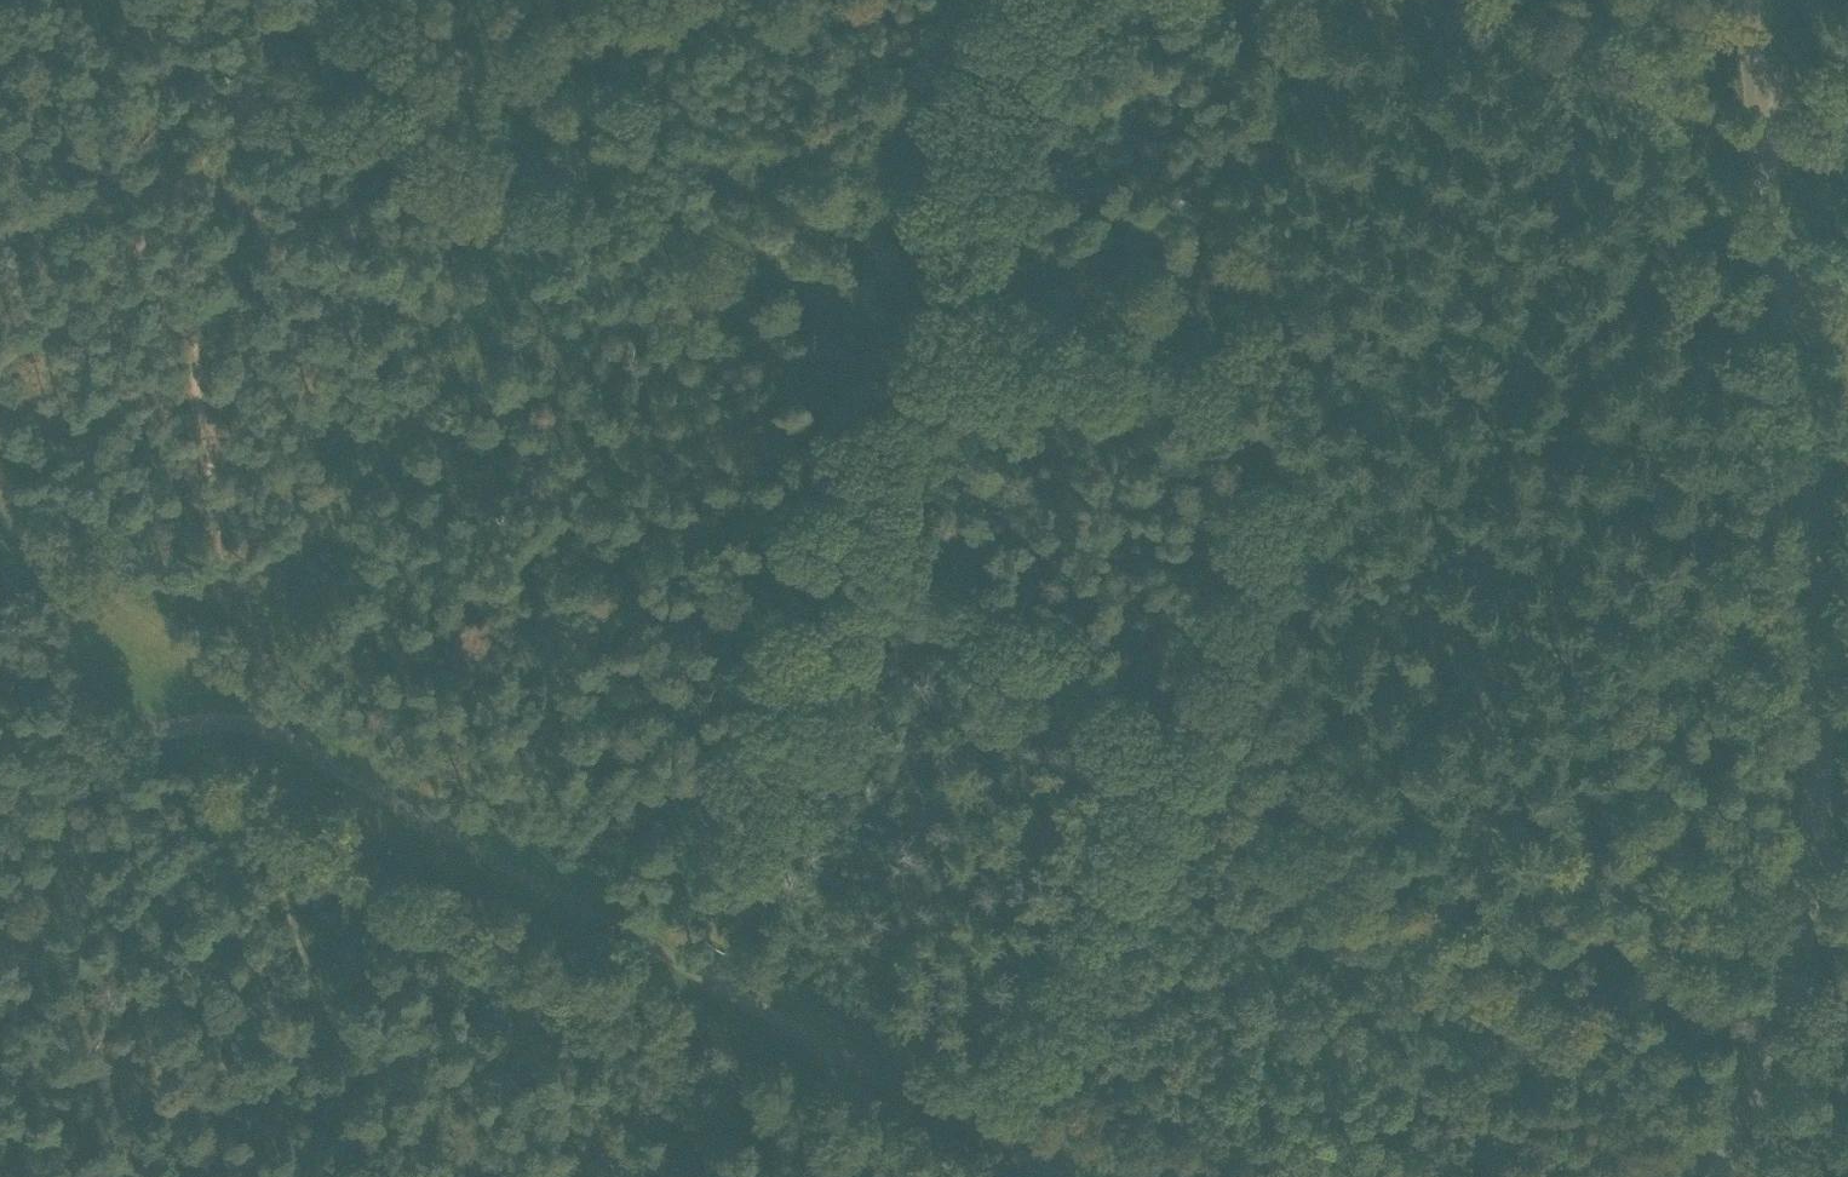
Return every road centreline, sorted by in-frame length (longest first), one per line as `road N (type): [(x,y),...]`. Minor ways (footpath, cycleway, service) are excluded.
road 1 (unclassified): [(1719,1176),(1781,1018),(1814,887),(1822,787),(1821,670),(1744,0)]
road 2 (unclassified): [(1054,1176),(265,727),(179,727),(59,790),(0,804)]
road 3 (track): [(273,679),(246,598),(418,423),(518,266),(533,210),(531,147),(472,99)]
road 4 (track): [(1758,130),(1689,121),(1609,96),(1378,0)]
road 5 (track): [(472,99),(439,92),(232,0)]
road 6 (track): [(0,586),(145,744)]
road 7 (track): [(1847,35),(1758,130)]

